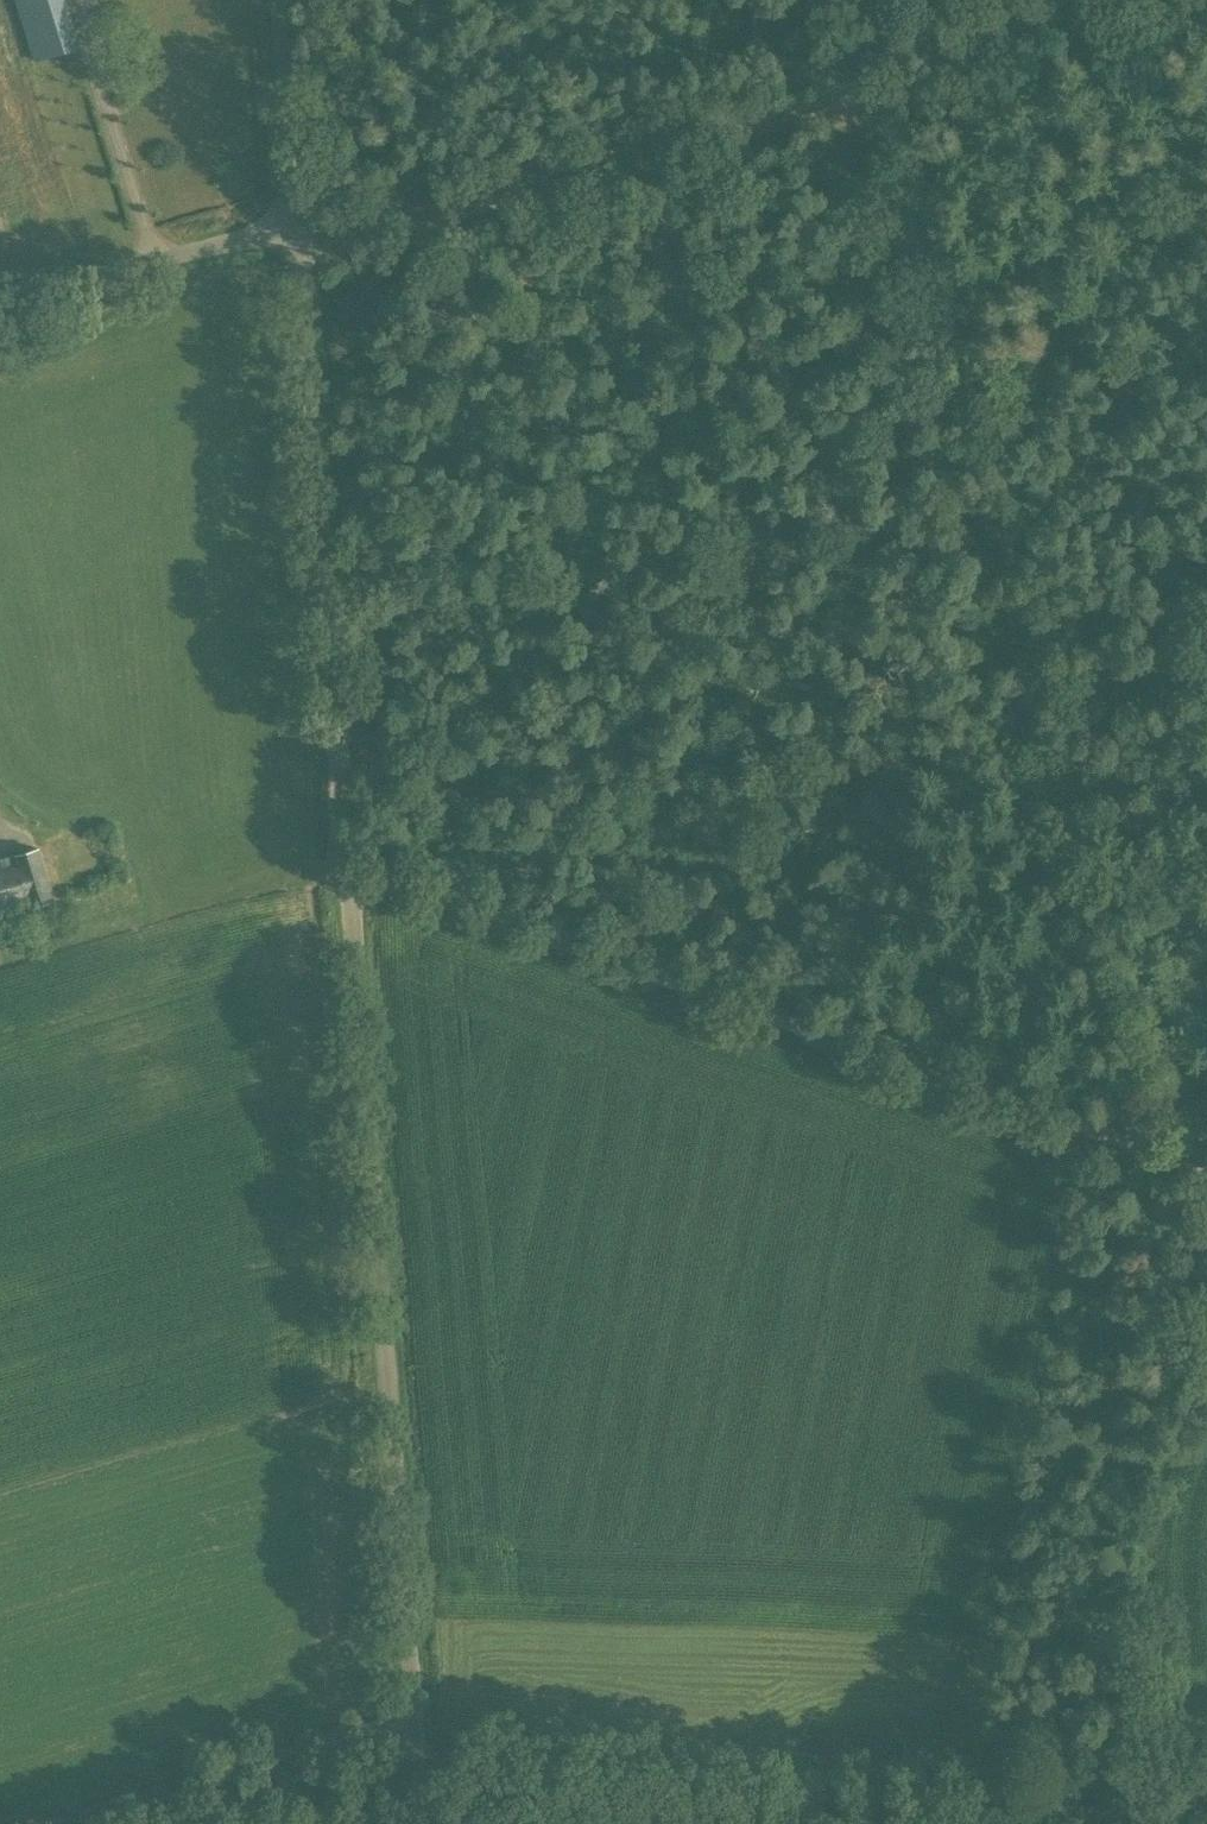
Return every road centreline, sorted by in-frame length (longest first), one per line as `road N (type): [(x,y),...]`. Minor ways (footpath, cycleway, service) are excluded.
road 1 (unclassified): [(410,1823),(413,1713),(357,870),(296,241)]
road 2 (track): [(1076,898),(828,0)]
road 3 (track): [(357,870),(1153,1146)]
road 4 (unclassified): [(296,241),(408,221),(924,74),(1021,30),(1060,0)]
road 5 (track): [(42,1823),(413,1713)]
road 6 (track): [(765,1818),(971,1801),(1077,1756),(1140,1742)]
road 7 (track): [(357,870),(296,873),(0,952)]
road 8 (track): [(413,1784),(613,1816),(765,1818)]
road 9 (unclassified): [(0,304),(234,243),(296,241)]
road 10 (track): [(1206,565),(1048,792)]
road 11 (track): [(1153,1146),(1076,898)]
road 12 (unclassified): [(296,241),(276,0)]
road 13 (track): [(1076,898),(1206,849)]

